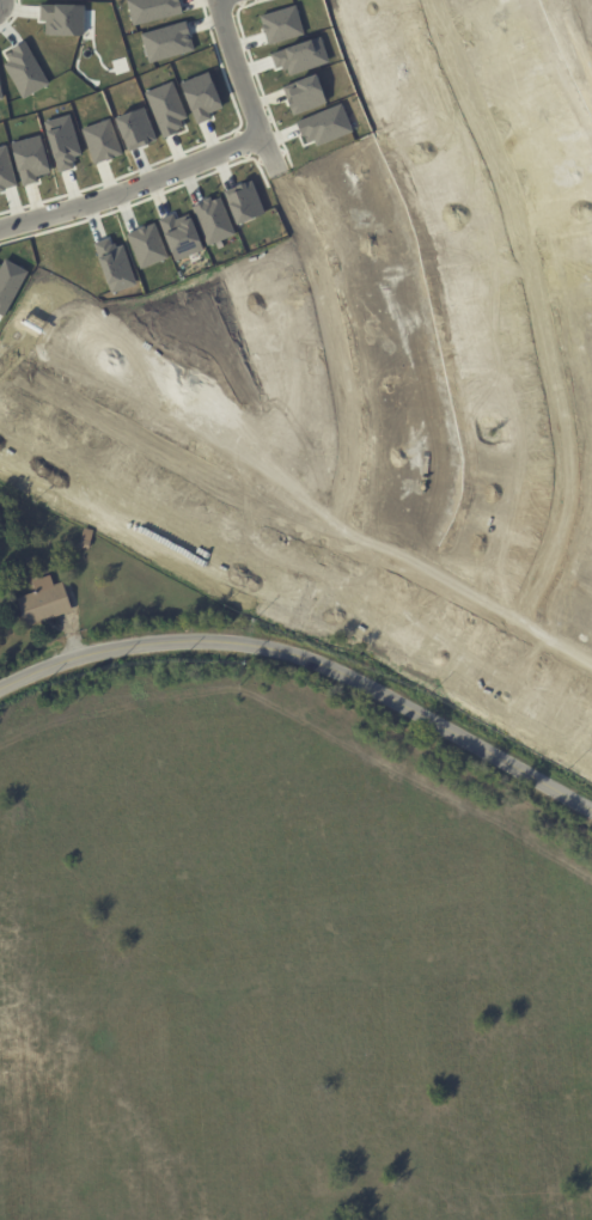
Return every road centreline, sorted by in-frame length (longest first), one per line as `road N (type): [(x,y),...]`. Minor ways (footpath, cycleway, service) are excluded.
road 1 (tertiary): [(0,686),(87,653),(153,642),(295,653),(356,677),(591,809)]
road 2 (residential): [(0,223),(164,173),(270,127)]
road 3 (residential): [(292,175),(231,0)]

